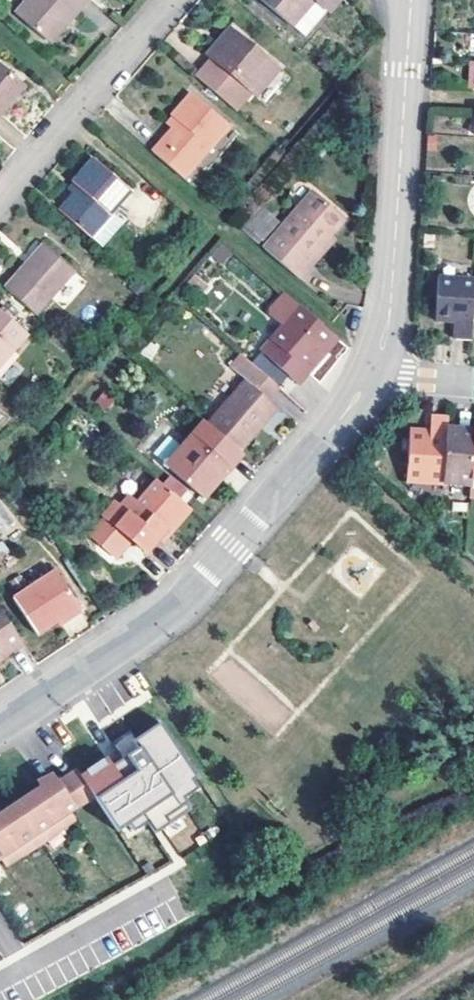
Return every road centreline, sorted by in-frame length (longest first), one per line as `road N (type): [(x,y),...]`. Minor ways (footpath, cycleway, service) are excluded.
road 1 (residential): [(0,727),(181,605),(378,370)]
road 2 (residential): [(378,370),(392,288),(409,0)]
road 3 (residential): [(174,0),(0,204)]

